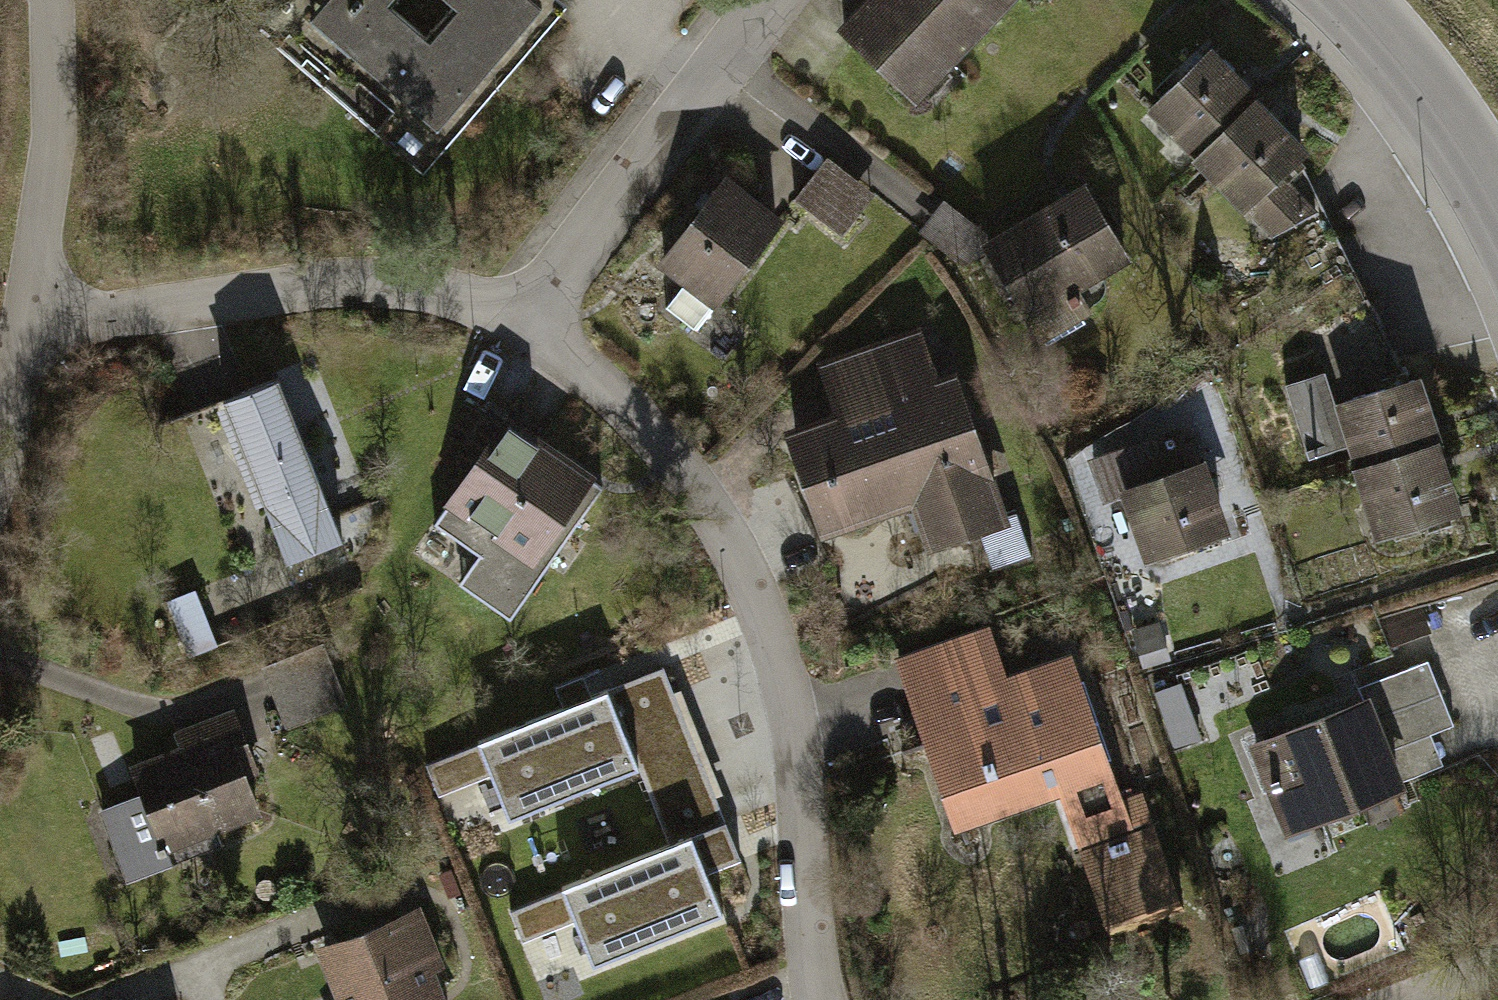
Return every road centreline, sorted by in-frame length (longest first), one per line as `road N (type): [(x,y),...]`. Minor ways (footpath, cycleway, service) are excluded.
road 1 (residential): [(836,999),(797,750),(754,590),(704,486),(619,395),(526,316)]
road 2 (residential): [(526,316),(363,278),(24,326)]
road 3 (residential): [(779,0),(526,316)]
road 4 (residential): [(24,326),(39,0)]
road 5 (tertiary): [(1338,0),(1451,119),(1497,196)]

